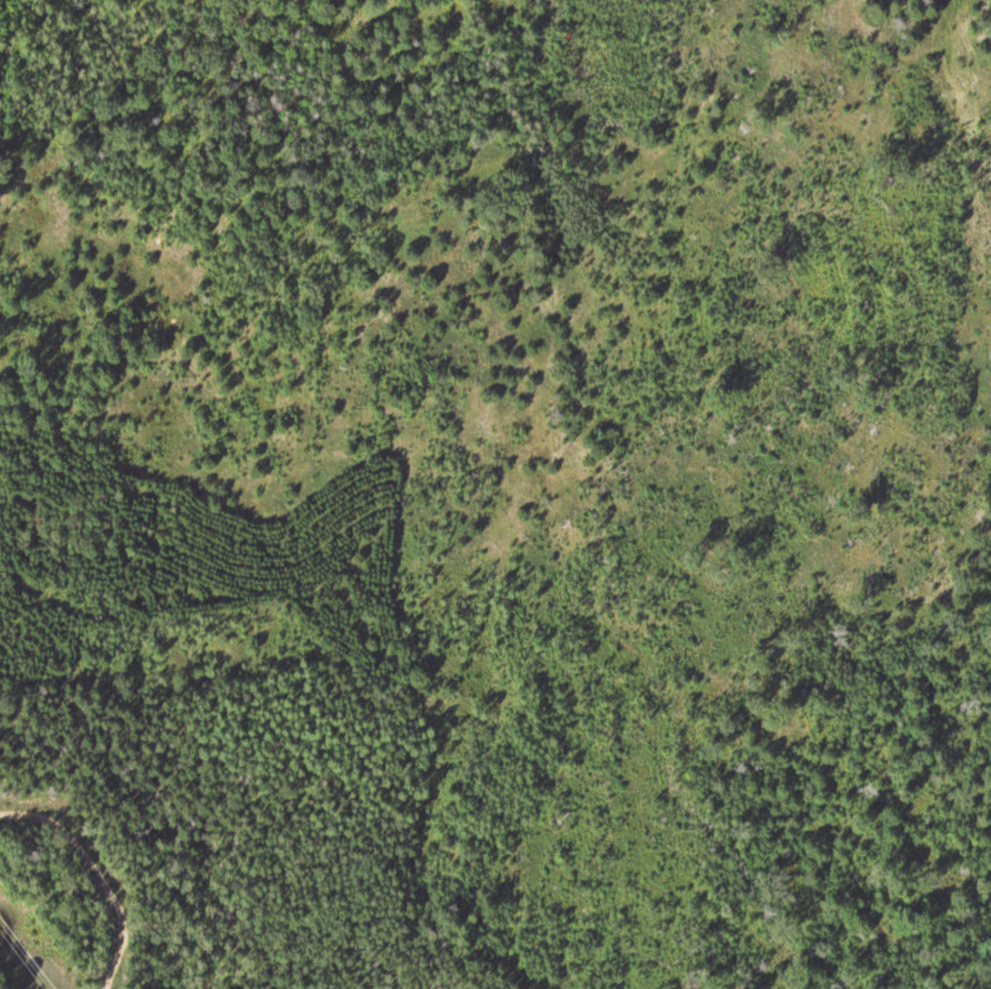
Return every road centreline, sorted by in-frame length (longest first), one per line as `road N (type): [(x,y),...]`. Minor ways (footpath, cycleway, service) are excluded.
road 1 (track): [(0,820),(51,820),(106,878),(116,972),(110,988)]

